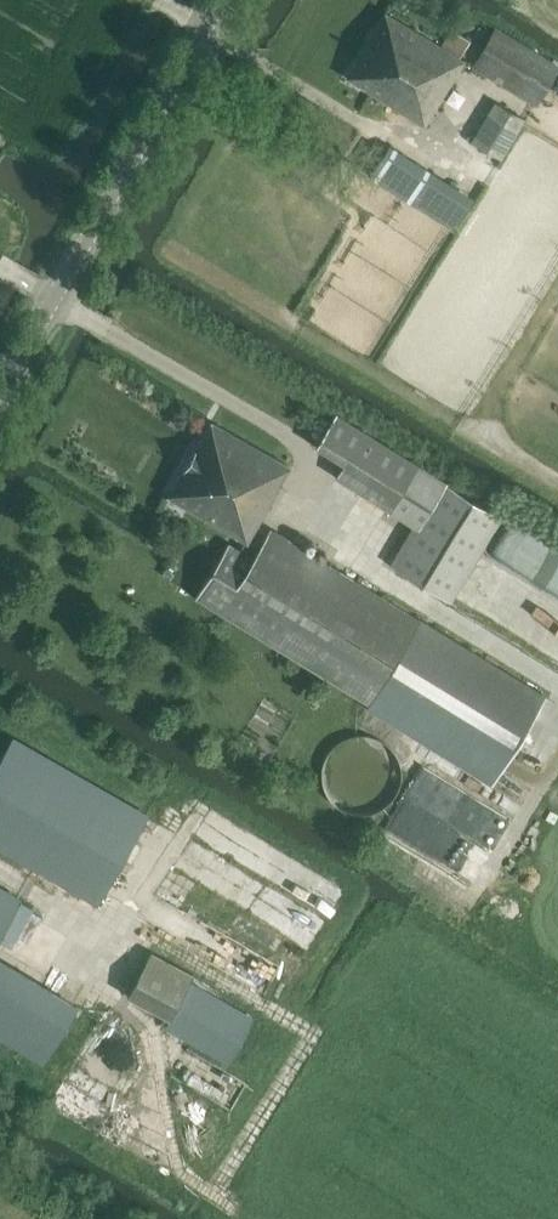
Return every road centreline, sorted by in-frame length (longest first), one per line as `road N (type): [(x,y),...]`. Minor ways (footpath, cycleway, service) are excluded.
road 1 (tertiary): [(0,415),(226,0)]

